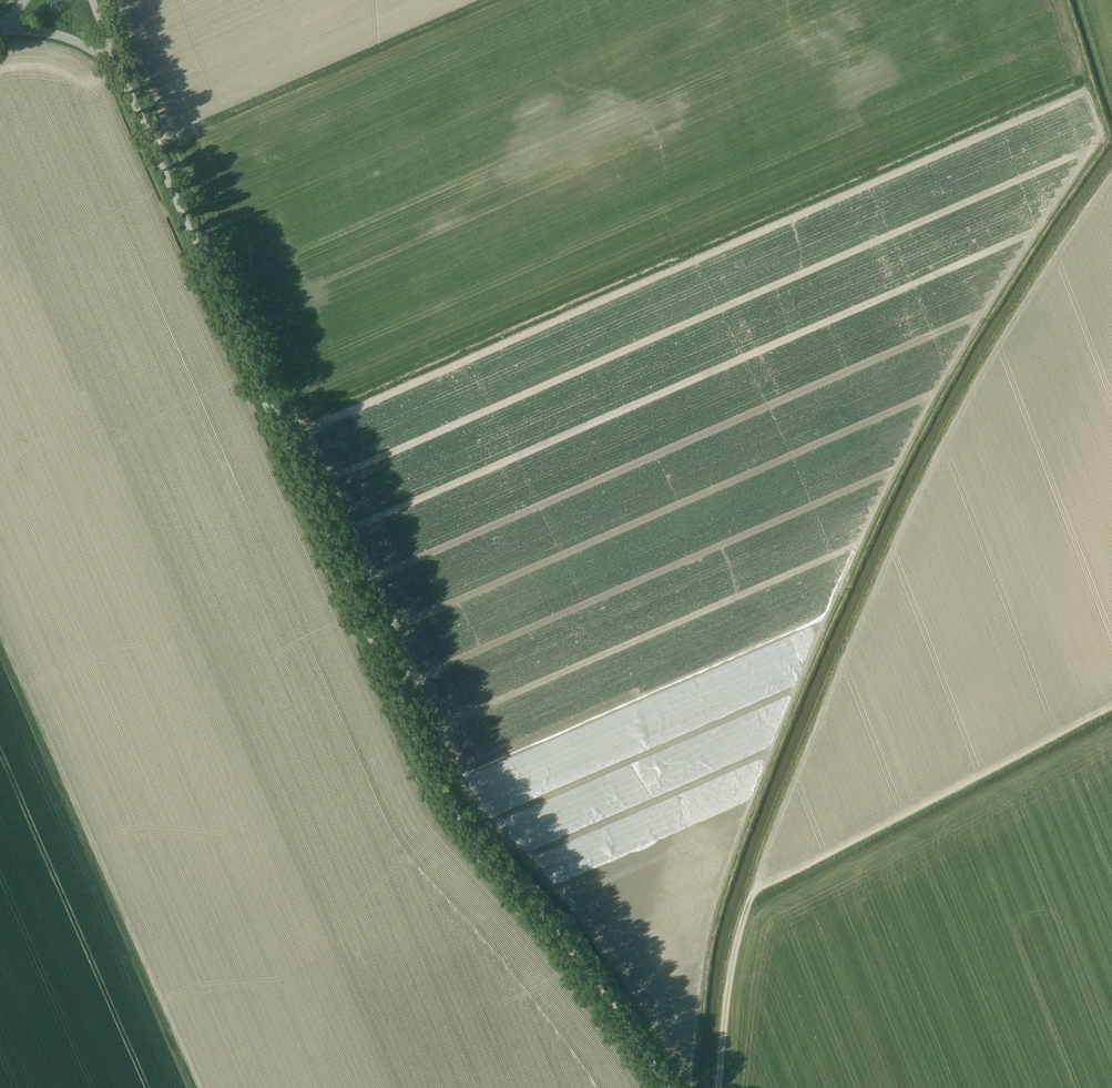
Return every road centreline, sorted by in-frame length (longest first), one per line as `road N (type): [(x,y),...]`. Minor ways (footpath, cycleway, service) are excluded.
road 1 (tertiary): [(669,1087),(545,918),(465,830),(427,765),(115,65)]
road 2 (track): [(1111,703),(753,891)]
road 3 (track): [(753,891),(725,1012),(719,1087)]
road 4 (tertiary): [(0,33),(66,38),(115,65)]

